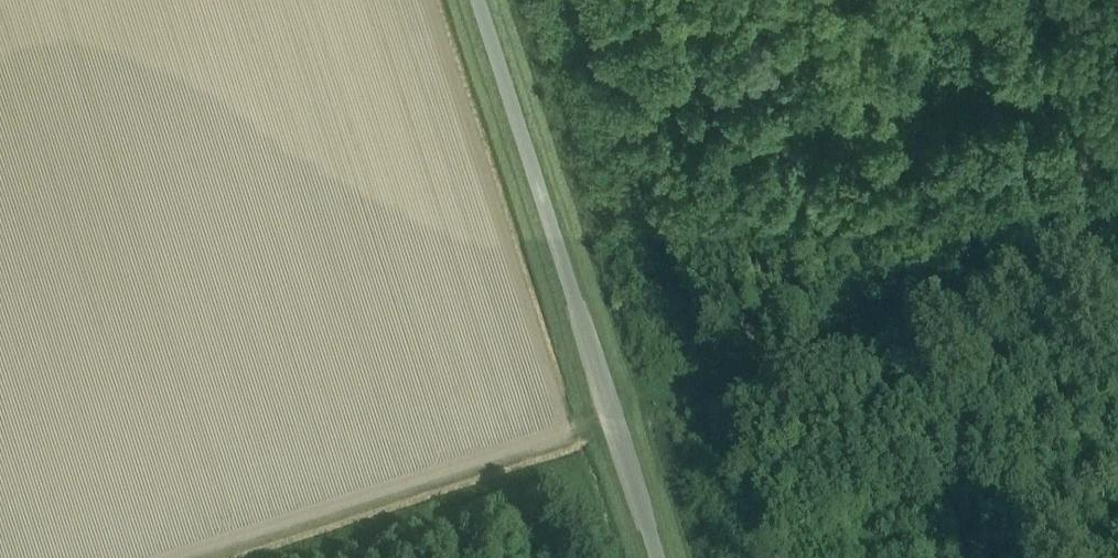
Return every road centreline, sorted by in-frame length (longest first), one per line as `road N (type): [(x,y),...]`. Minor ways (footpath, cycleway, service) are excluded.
road 1 (unclassified): [(656,557),(477,0)]
road 2 (track): [(609,409),(1117,248)]
road 3 (track): [(604,557),(582,492),(565,478),(299,557)]

